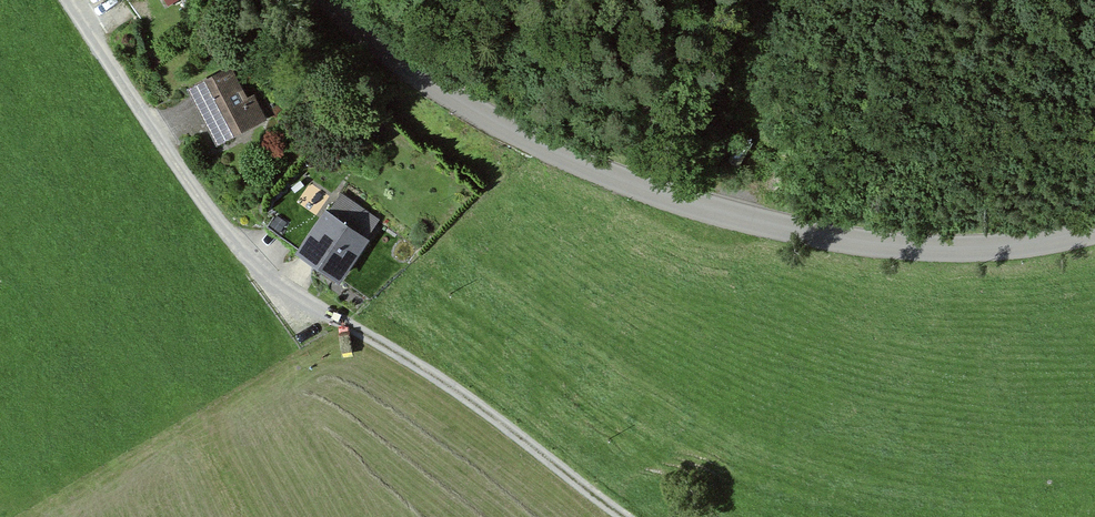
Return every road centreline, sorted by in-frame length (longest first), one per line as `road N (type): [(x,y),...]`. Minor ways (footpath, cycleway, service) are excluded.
road 1 (tertiary): [(1094,226),(948,246),(836,236),(699,206),(553,151),(446,91),(330,0)]
road 2 (unclassified): [(68,0),(249,259),(485,413),(624,516)]

